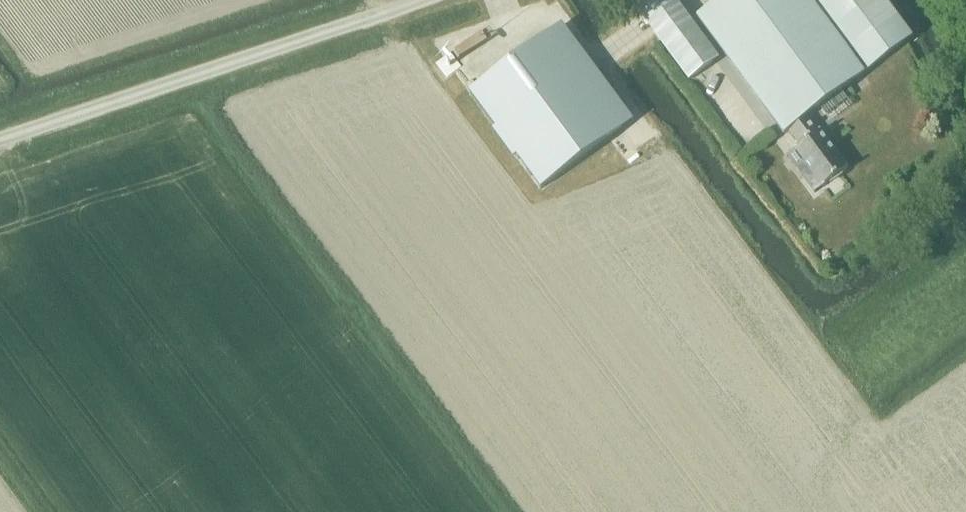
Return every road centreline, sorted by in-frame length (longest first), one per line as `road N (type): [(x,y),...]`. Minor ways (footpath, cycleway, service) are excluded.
road 1 (unclassified): [(0,143),(416,0)]

